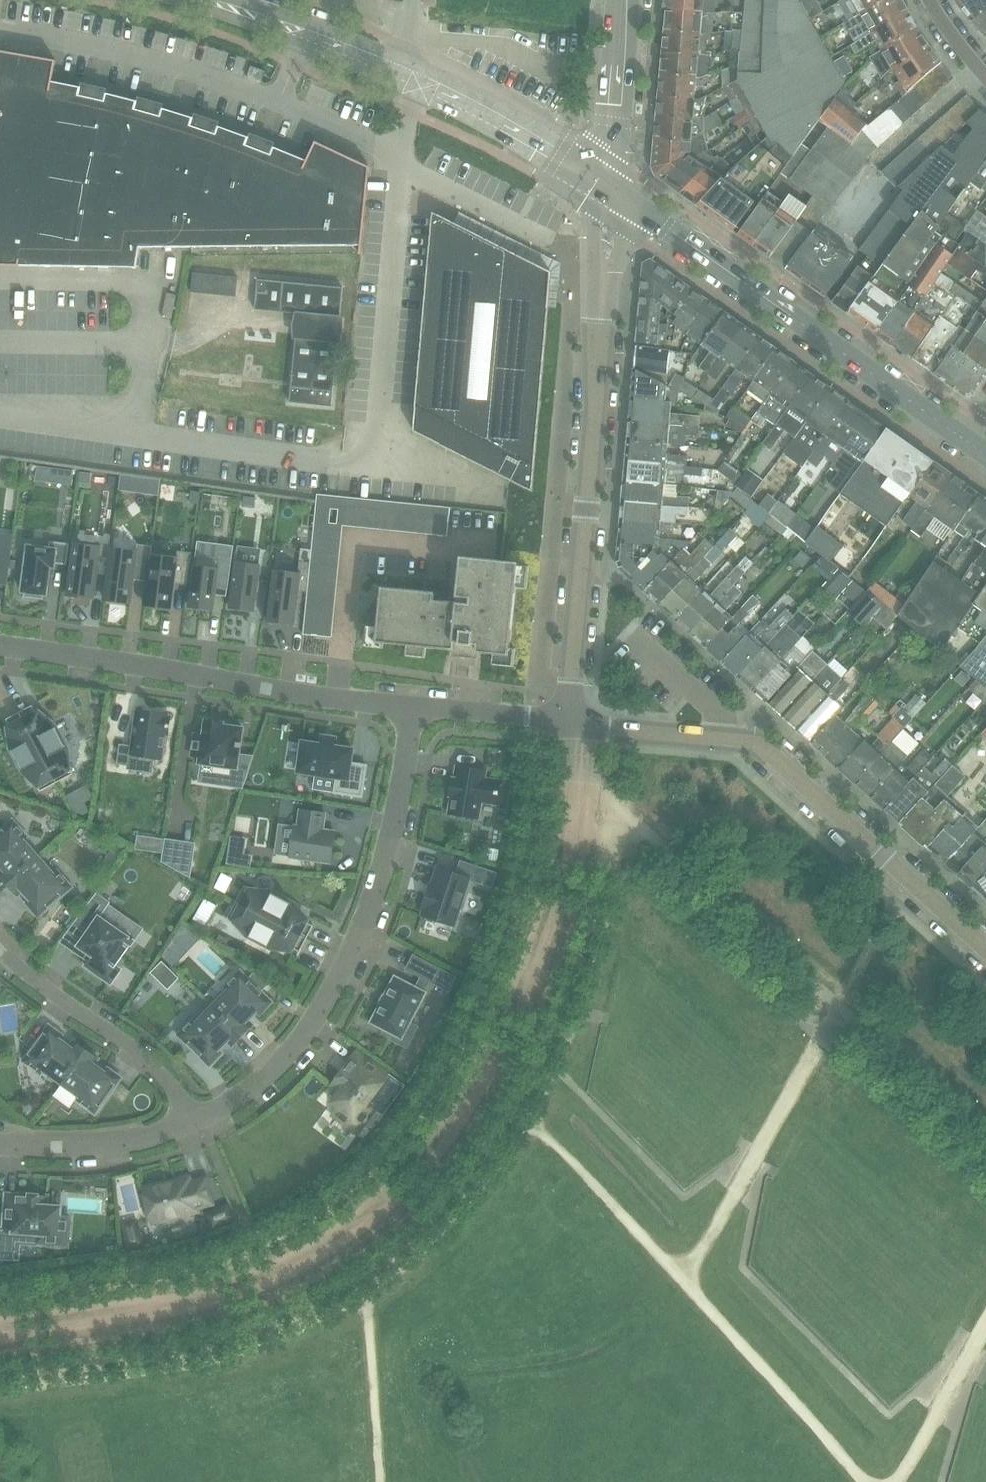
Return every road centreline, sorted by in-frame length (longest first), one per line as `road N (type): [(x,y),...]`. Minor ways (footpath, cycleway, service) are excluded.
road 1 (tertiary): [(567,722),(605,183)]
road 2 (tertiary): [(985,954),(755,744),(567,722)]
road 3 (residential): [(408,708),(402,782),(353,947),(287,1057),(248,1094),(191,1126)]
road 4 (secondary): [(963,442),(605,183)]
road 5 (residential): [(408,708),(0,648)]
road 6 (residential): [(0,953),(161,1071),(191,1126)]
road 7 (secondary): [(412,77),(192,0)]
road 8 (secondary): [(605,183),(412,77)]
road 9 (residential): [(191,1126),(99,1149),(0,1142)]
road 10 (secondary): [(605,183),(618,0)]
road 11 (residential): [(567,722),(408,708)]

